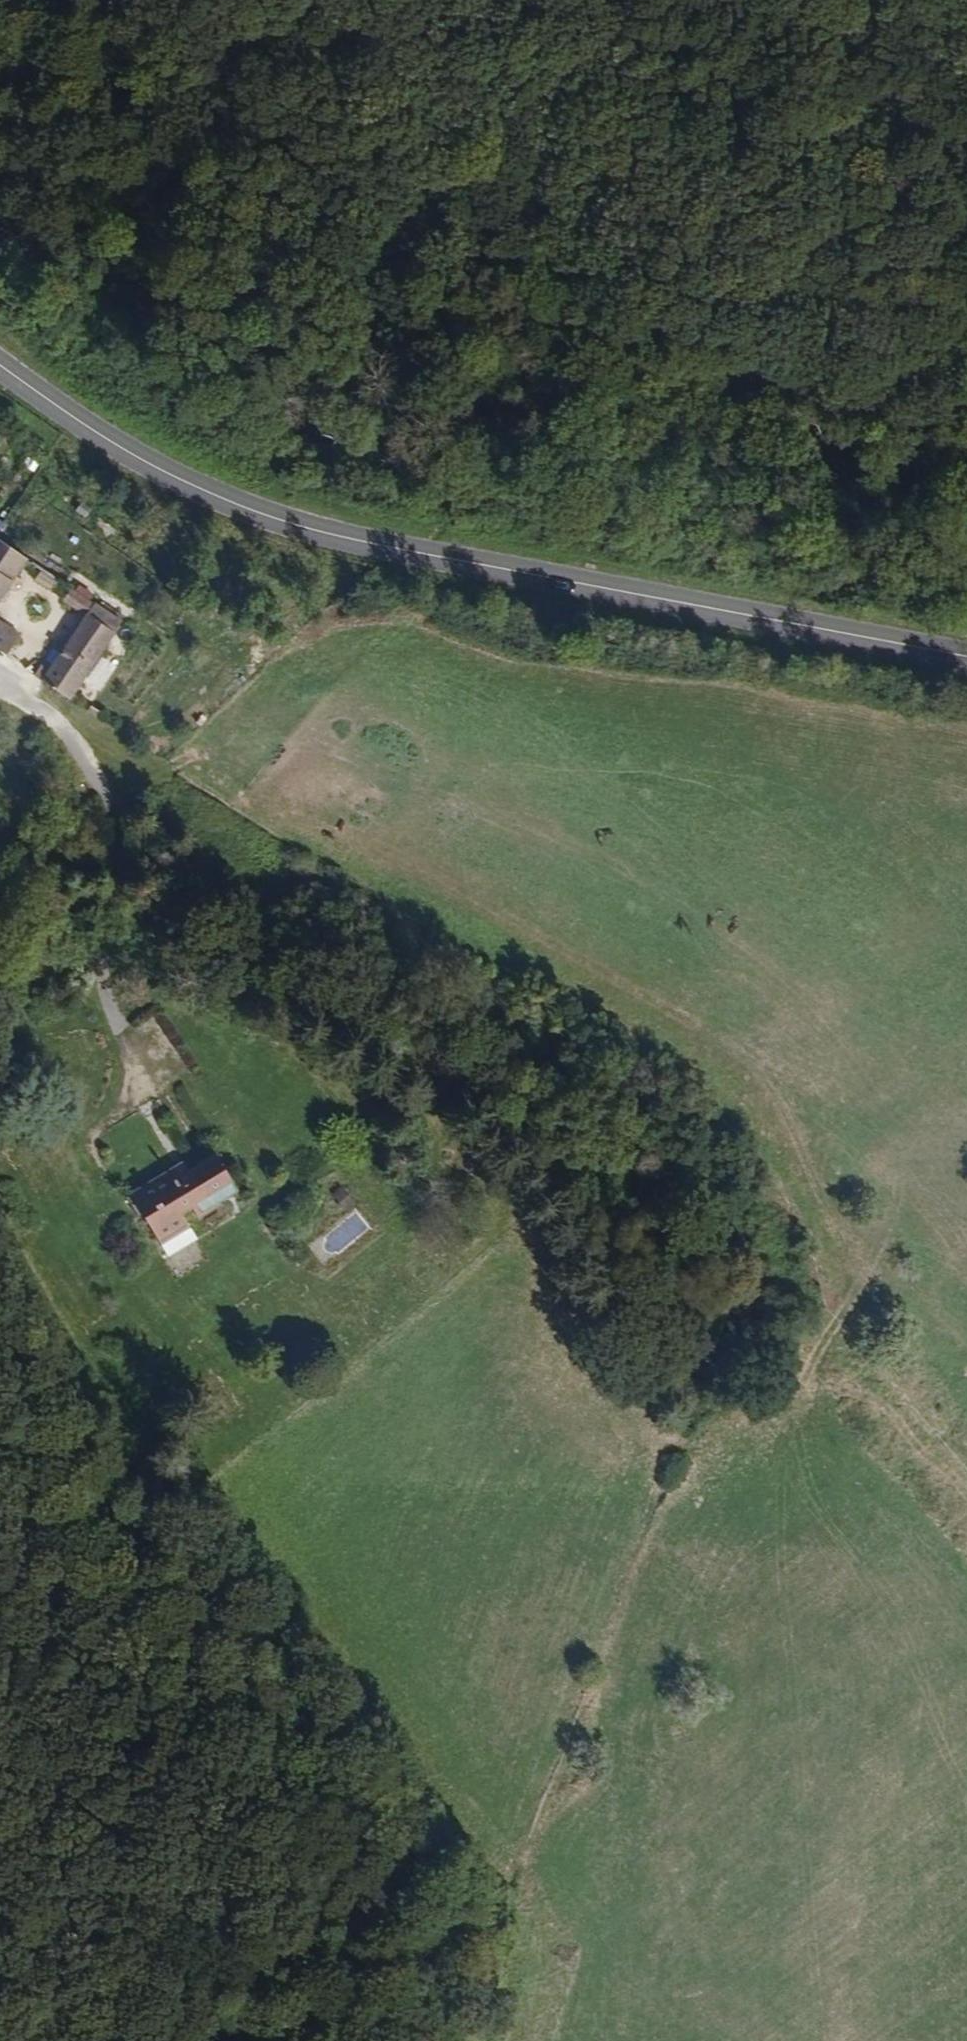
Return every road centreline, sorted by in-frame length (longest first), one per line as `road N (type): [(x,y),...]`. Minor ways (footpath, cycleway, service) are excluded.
road 1 (tertiary): [(966,656),(321,532),(165,471),(0,364)]
road 2 (track): [(84,1146),(120,1104),(126,1073),(95,990),(112,863),(102,805),(77,757),(36,711)]

